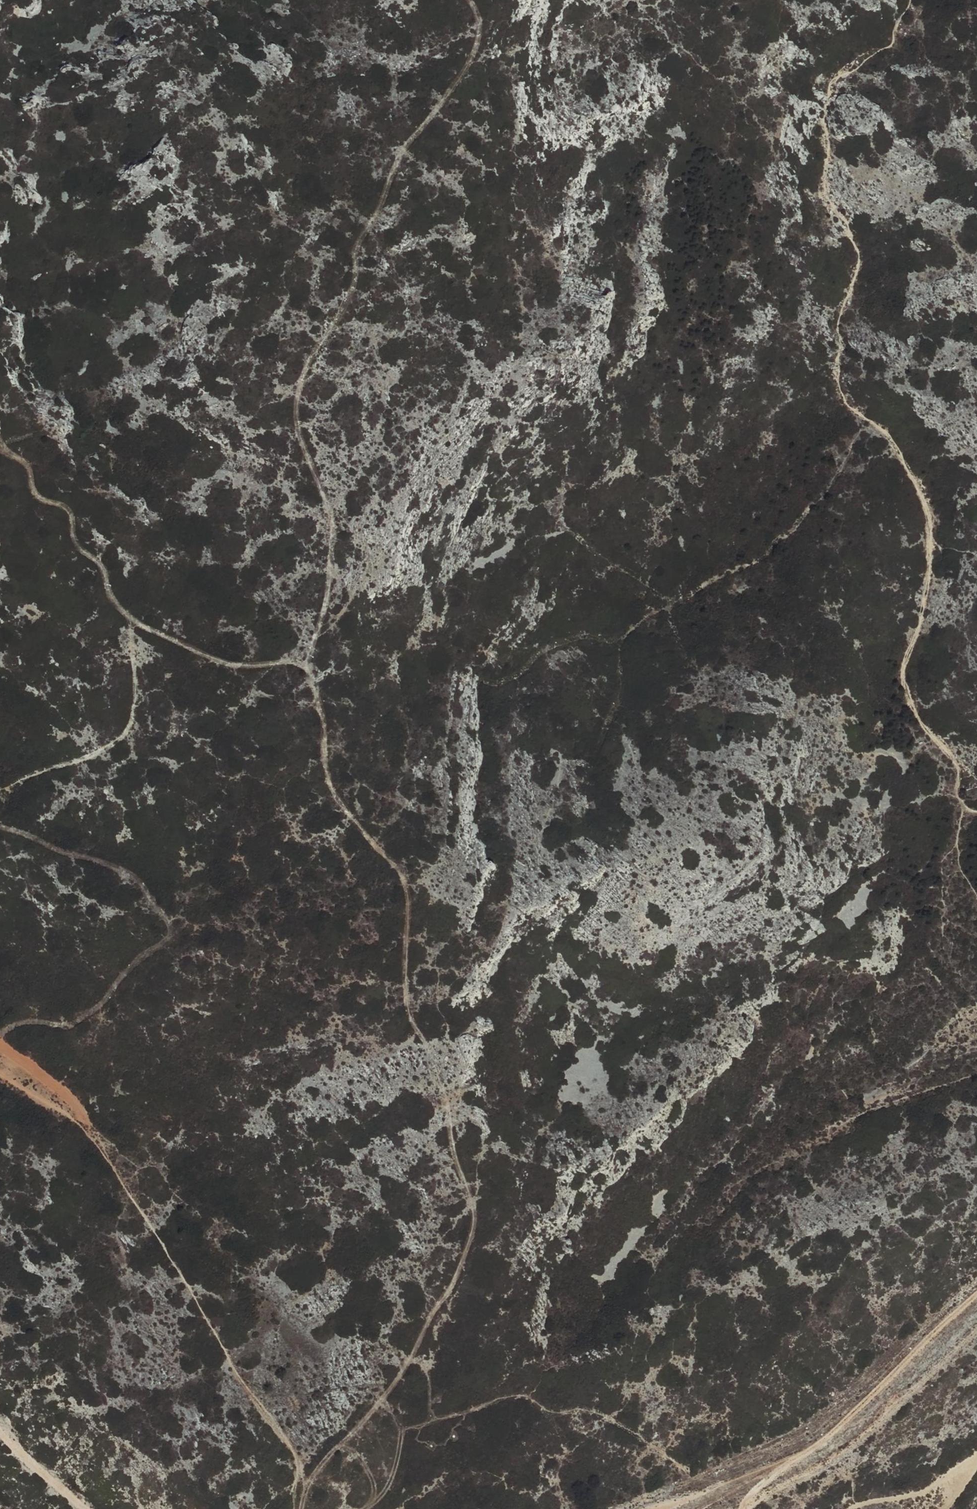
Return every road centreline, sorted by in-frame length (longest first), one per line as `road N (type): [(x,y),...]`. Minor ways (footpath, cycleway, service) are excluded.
road 1 (track): [(741,1508),(976,1293)]
road 2 (track): [(0,1427),(94,1508)]

